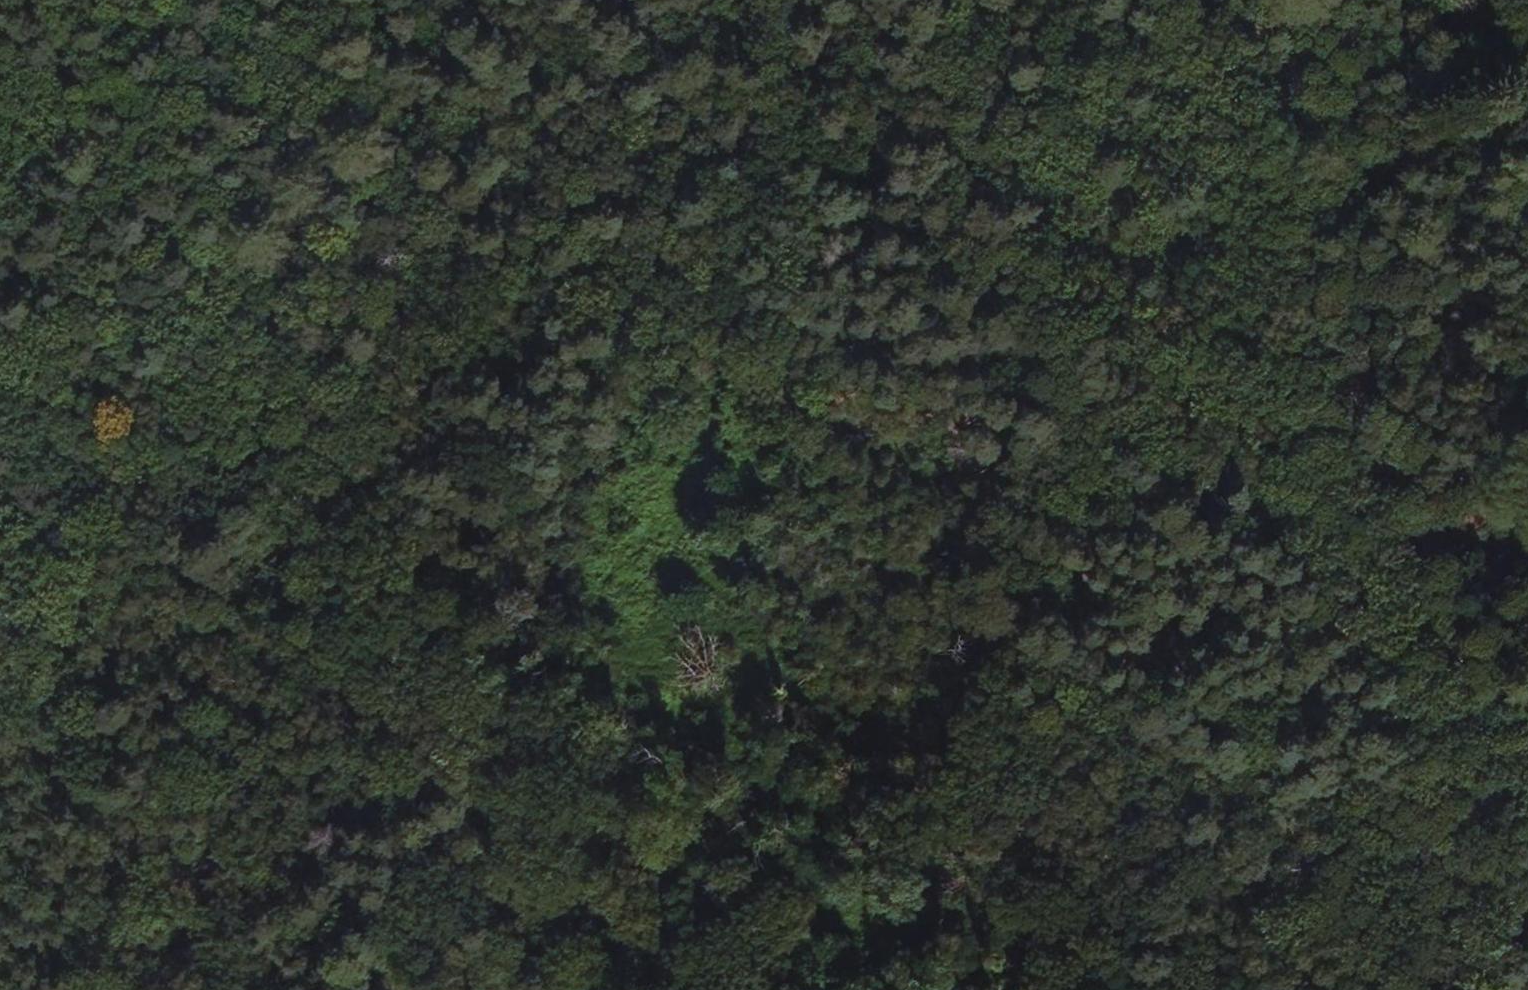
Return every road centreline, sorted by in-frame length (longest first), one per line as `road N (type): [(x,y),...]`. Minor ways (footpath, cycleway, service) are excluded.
road 1 (track): [(0,379),(1128,989)]
road 2 (track): [(1527,882),(1342,354),(1296,119),(1236,0)]

